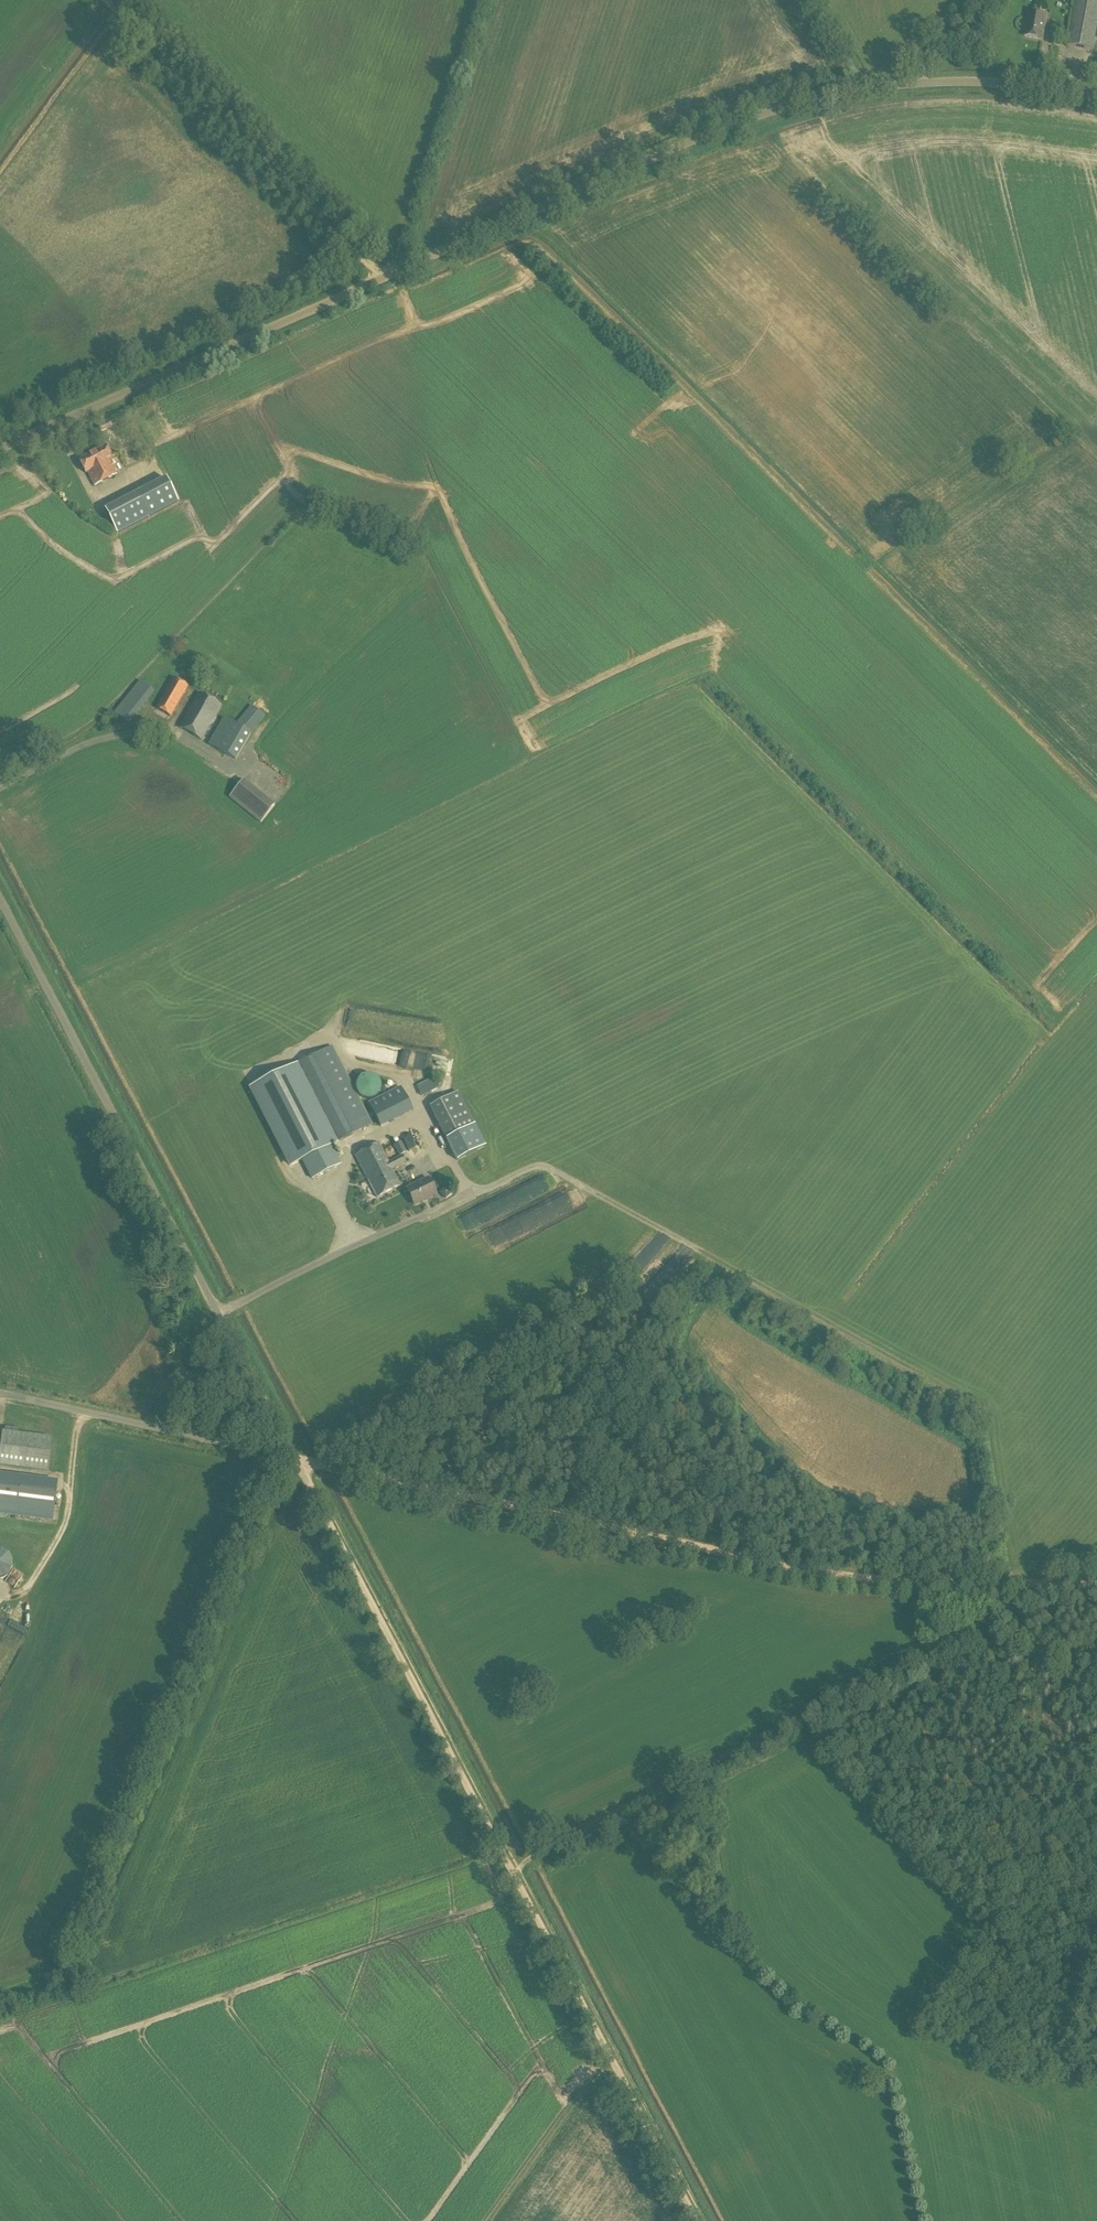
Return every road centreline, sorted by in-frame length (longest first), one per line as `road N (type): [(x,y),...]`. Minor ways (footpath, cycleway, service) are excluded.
road 1 (unclassified): [(0,450),(592,184),(781,108),(849,90),(968,81),(1096,96)]
road 2 (unclassified): [(0,1394),(298,1460),(0,898)]
road 3 (track): [(298,1460),(695,2220)]
road 4 (track): [(1096,1583),(875,1575),(298,1460)]
road 5 (track): [(509,1869),(1037,1582)]
road 6 (track): [(367,286),(107,0)]

